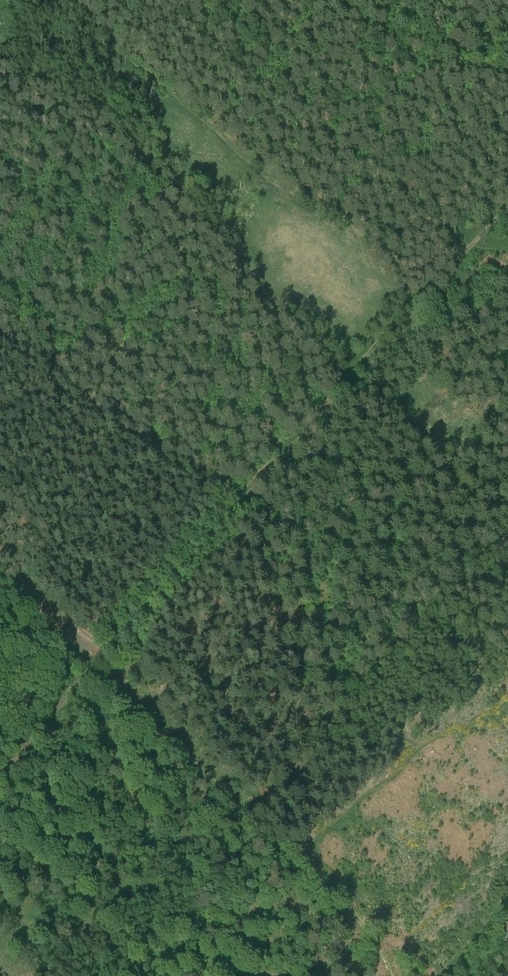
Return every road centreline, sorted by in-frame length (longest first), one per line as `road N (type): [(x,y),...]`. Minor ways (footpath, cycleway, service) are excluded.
road 1 (track): [(0,773),(472,245)]
road 2 (track): [(91,673),(295,854)]
road 3 (track): [(393,975),(369,932),(295,854)]

